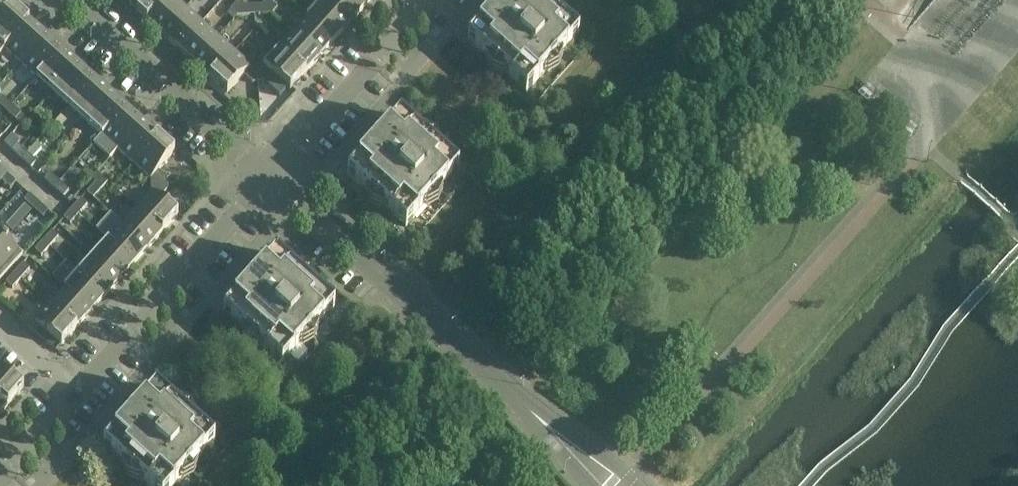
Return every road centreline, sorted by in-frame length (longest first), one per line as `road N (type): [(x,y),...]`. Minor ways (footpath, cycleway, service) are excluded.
road 1 (unclassified): [(617,485),(269,186)]
road 2 (residential): [(68,394),(269,186)]
road 3 (residential): [(269,186),(59,0)]
road 4 (residential): [(269,186),(433,0)]

